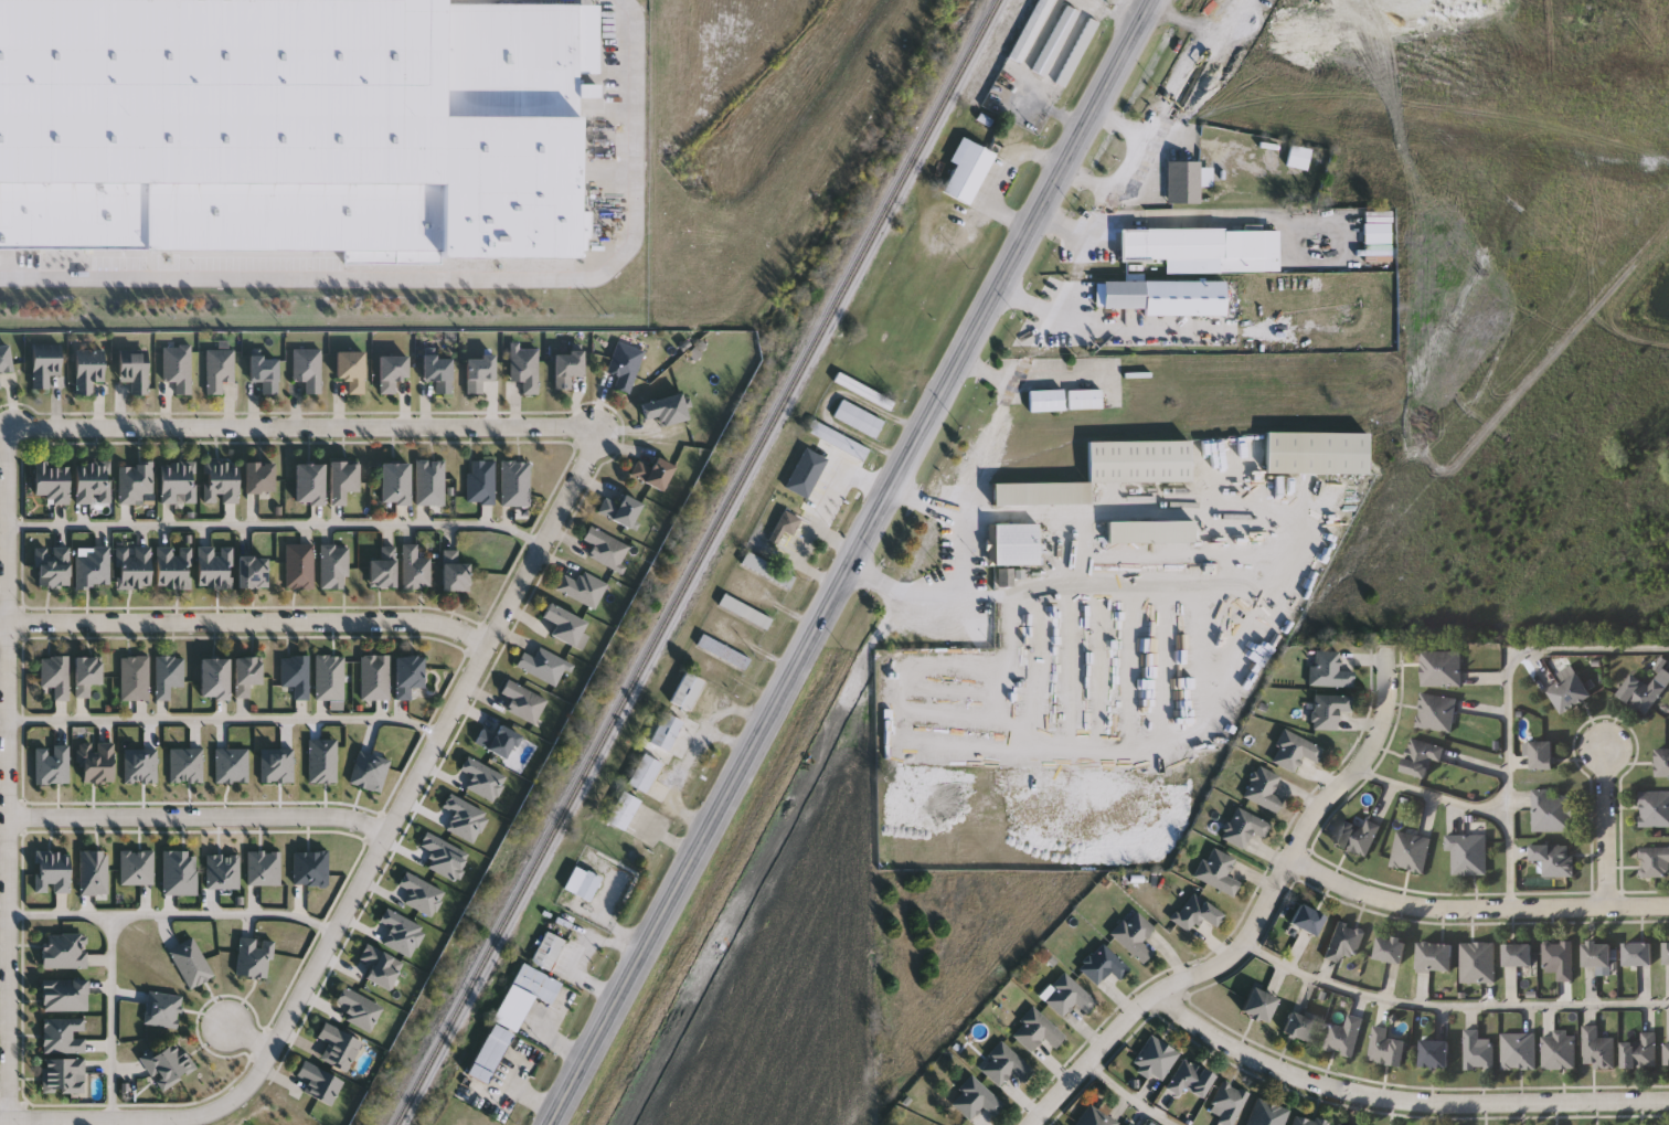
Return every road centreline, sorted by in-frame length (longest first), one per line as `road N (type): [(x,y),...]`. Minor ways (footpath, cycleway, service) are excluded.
road 1 (primary): [(556,1124),(1154,0)]
road 2 (residential): [(0,1118),(193,1118),(243,1100),(598,427)]
road 3 (residential): [(4,427),(7,1118)]
road 4 (residential): [(1385,656),(1379,726),(1351,776),(1288,853),(1241,948),(1158,989),(1038,1124)]
road 5 (residential): [(598,427),(4,427)]
road 6 (residential): [(1158,989),(1225,1043),(1315,1084),(1441,1106),(1668,1102)]
road 7 (residential): [(0,624),(426,624),(483,645)]
road 8 (residential): [(1288,853),(1363,896),(1446,912),(1668,909)]
road 9 (residential): [(8,819),(351,817),(385,830)]
road 10 (residential): [(1606,746),(1607,910)]

